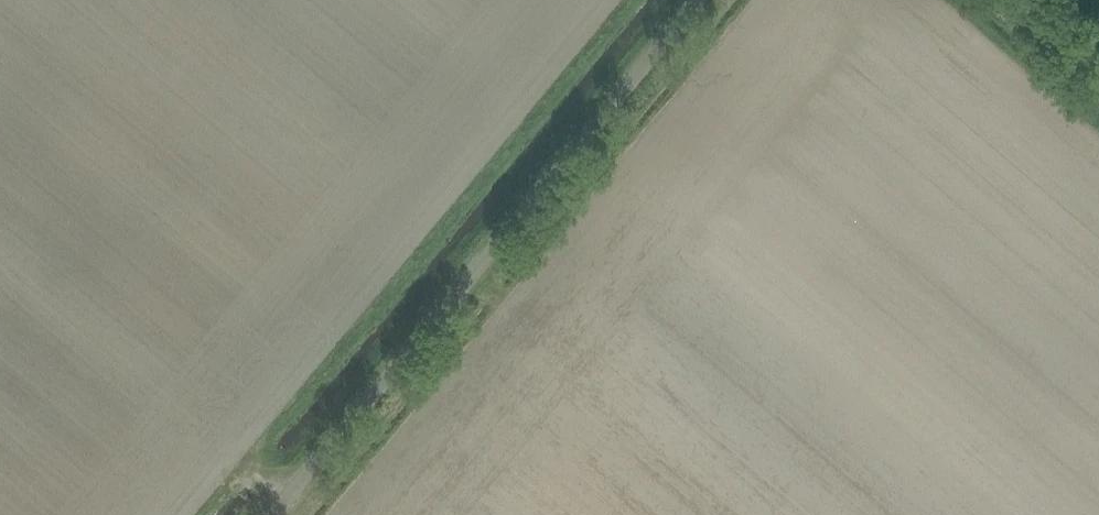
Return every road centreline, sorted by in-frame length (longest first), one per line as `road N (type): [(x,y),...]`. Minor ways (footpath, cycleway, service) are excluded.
road 1 (unclassified): [(275,514),(706,0)]
road 2 (unclassified): [(1098,85),(998,0)]

